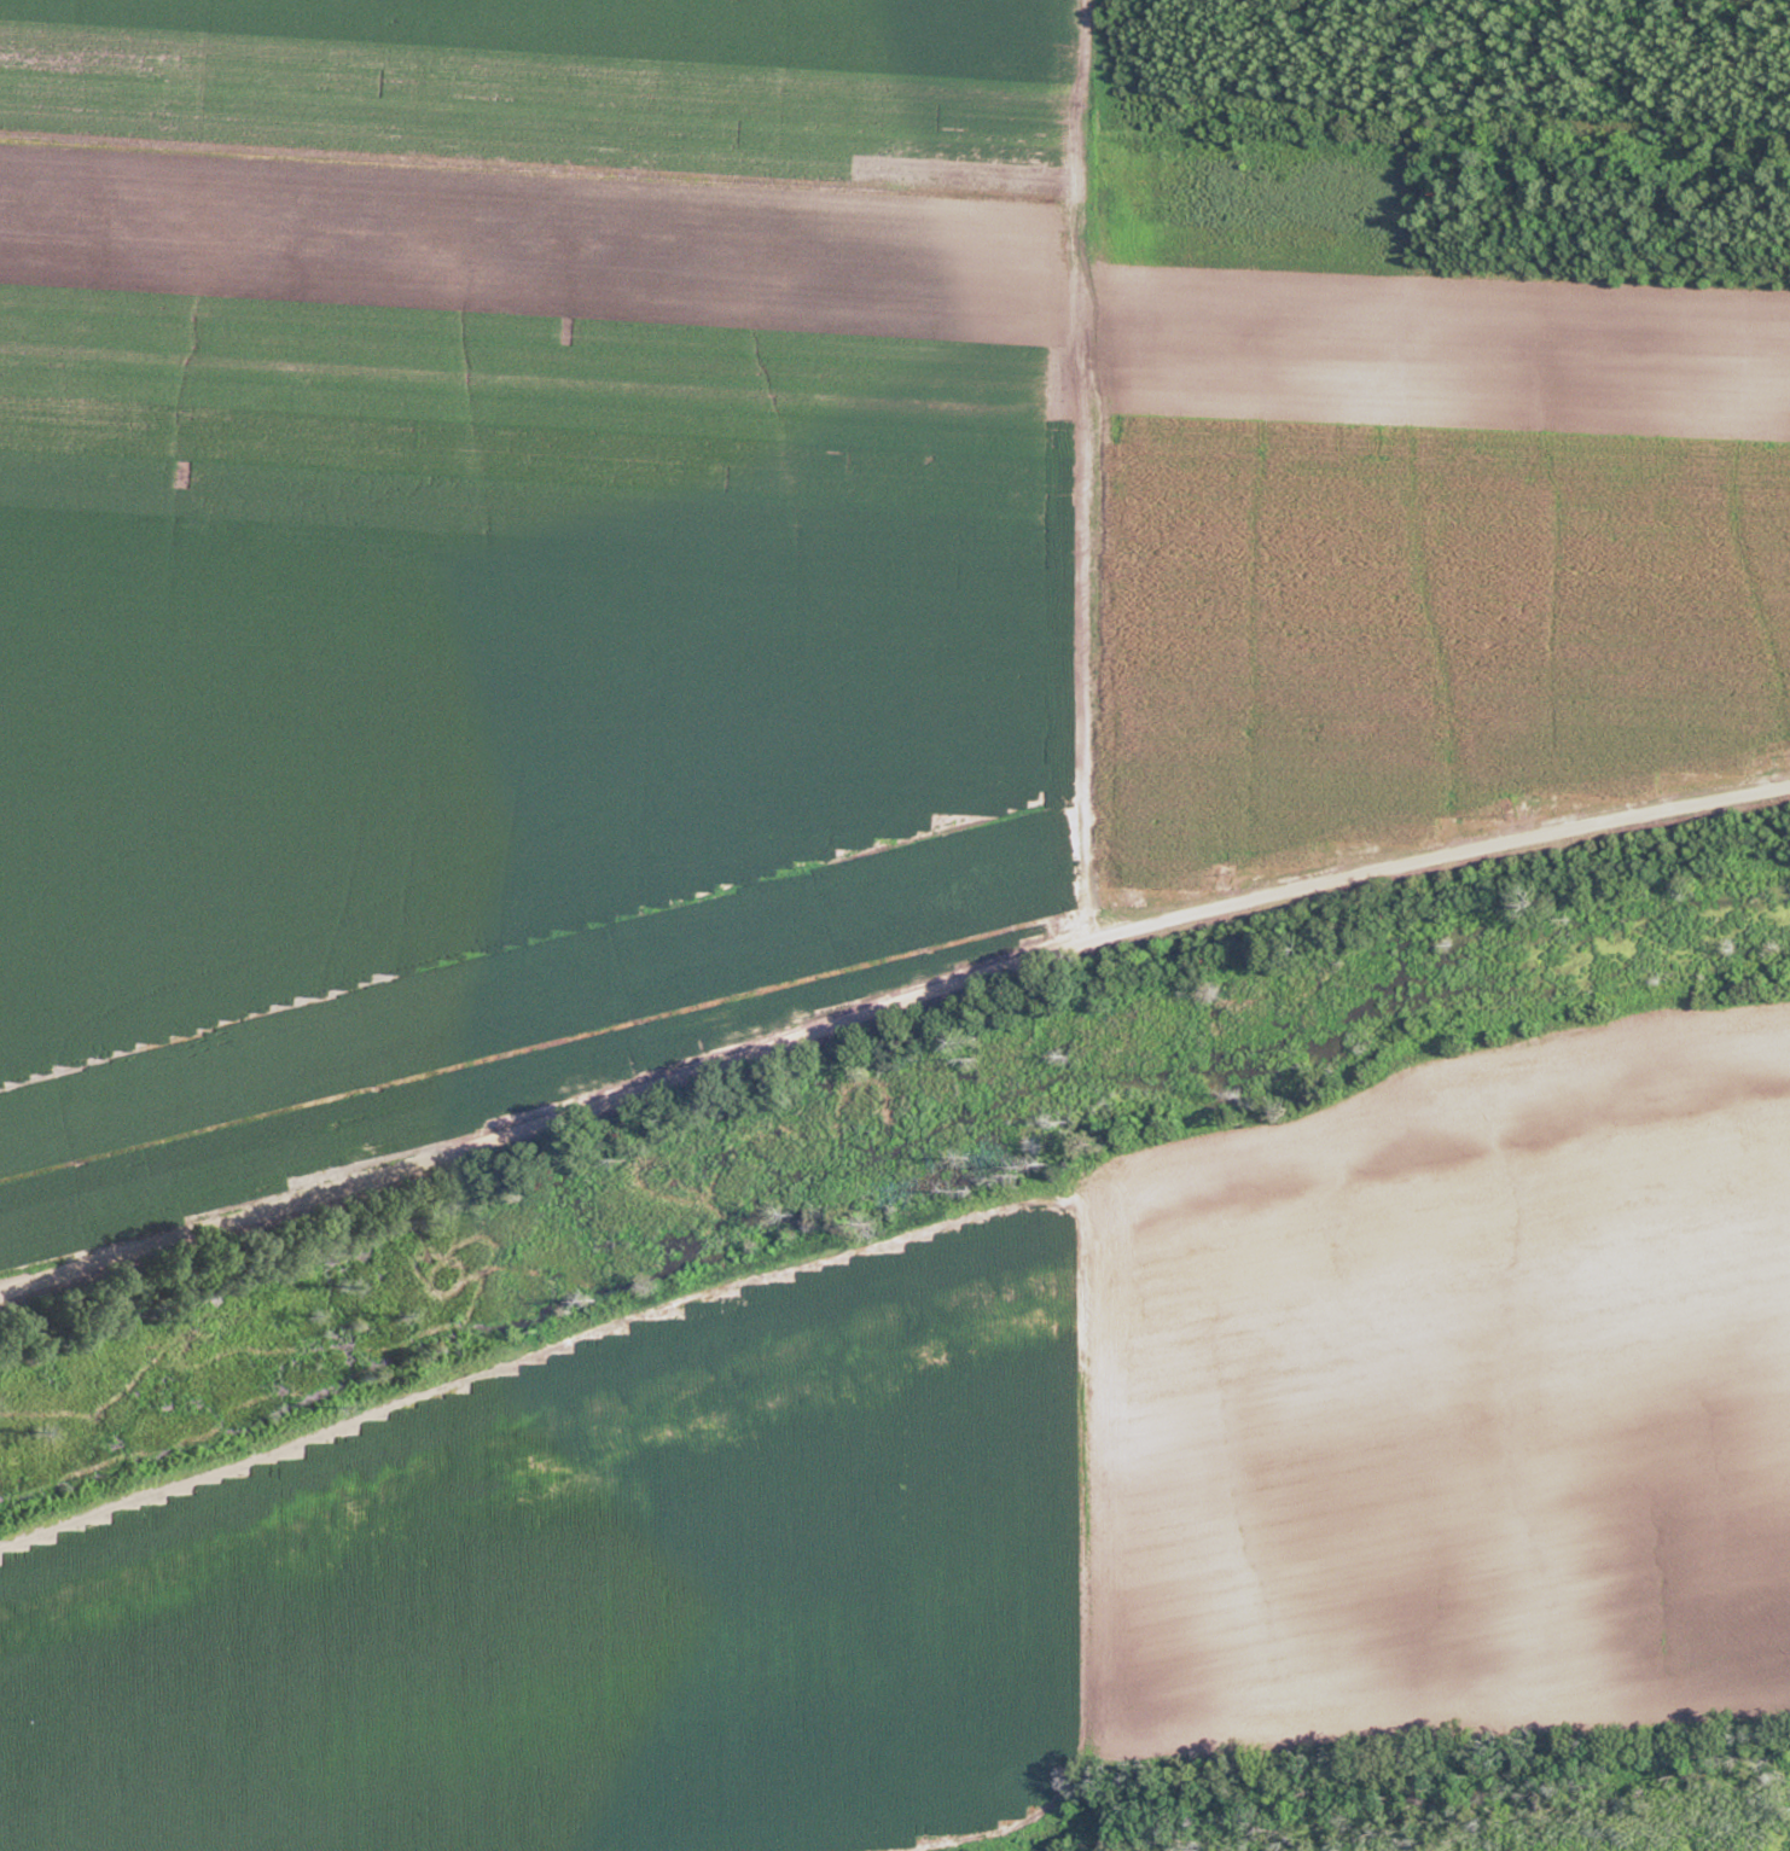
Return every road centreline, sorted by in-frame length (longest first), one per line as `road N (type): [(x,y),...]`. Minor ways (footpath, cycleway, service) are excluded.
road 1 (residential): [(0,1300),(651,1093),(848,1018),(1087,943),(1641,811),(1789,787)]
road 2 (residential): [(1087,943),(1086,0)]

